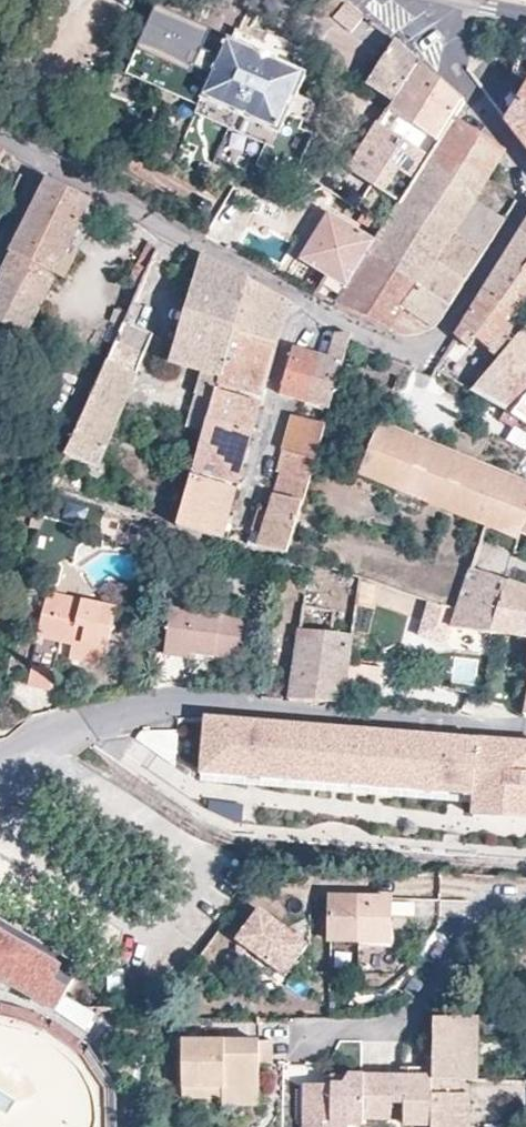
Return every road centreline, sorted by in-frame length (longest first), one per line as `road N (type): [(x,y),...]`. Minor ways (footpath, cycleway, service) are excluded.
road 1 (residential): [(525,731),(172,706),(104,717),(0,762)]
road 2 (residential): [(0,137),(301,300)]
road 3 (residential): [(301,300),(403,348),(435,342),(525,206)]
road 4 (residential): [(301,300),(247,488)]
road 5 (residential): [(525,167),(454,66),(461,5)]

